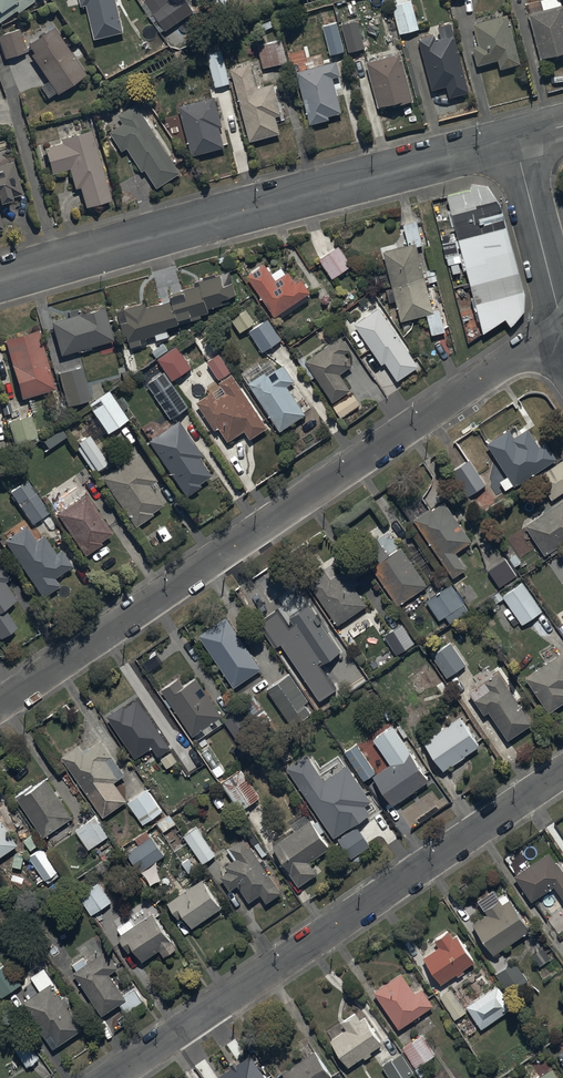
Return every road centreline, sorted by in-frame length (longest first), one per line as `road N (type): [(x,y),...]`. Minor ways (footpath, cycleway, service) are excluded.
road 1 (residential): [(0,709),(562,326)]
road 2 (residential): [(110,1077),(562,772)]
road 3 (residential): [(0,281),(514,139)]
road 4 (residential): [(514,139),(562,326)]

